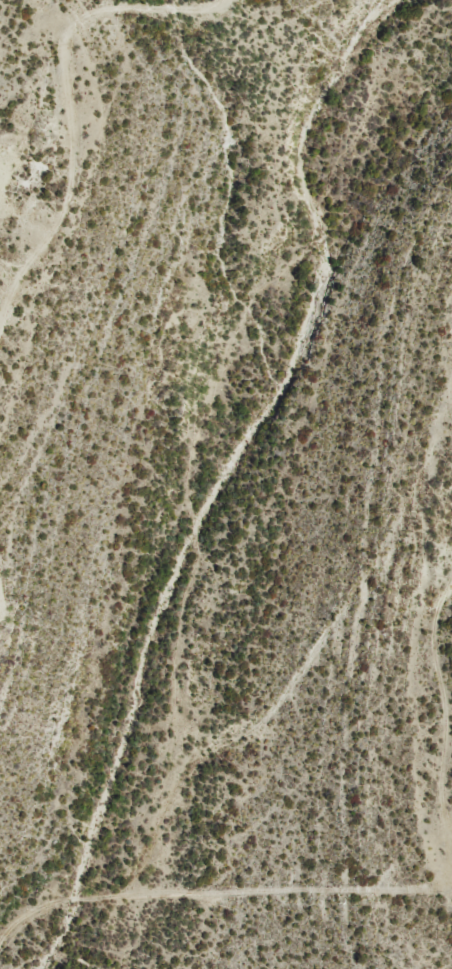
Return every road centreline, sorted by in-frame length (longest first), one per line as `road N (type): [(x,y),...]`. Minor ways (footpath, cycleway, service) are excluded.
road 1 (track): [(0,961),(48,917),(152,887),(182,848),(187,798),(217,758),(296,713),(451,389)]
road 2 (track): [(252,0),(202,42),(108,62),(78,87),(83,286),(0,453)]

